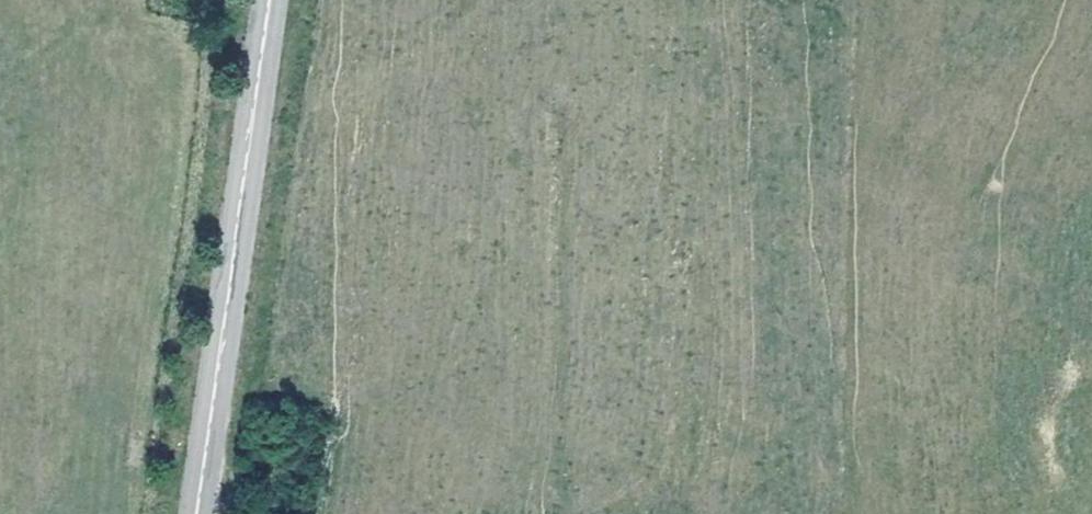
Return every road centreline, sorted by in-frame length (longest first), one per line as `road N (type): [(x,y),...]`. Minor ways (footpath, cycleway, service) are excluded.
road 1 (secondary): [(195,513),(269,0)]

